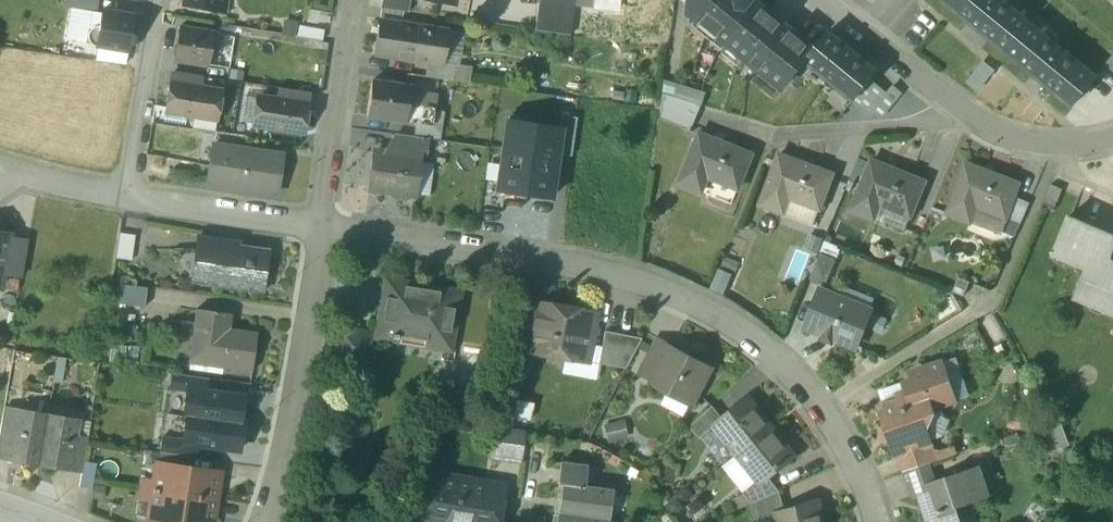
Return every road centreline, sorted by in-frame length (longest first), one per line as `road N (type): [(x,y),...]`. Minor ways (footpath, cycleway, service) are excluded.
road 1 (residential): [(320,228),(599,273),(707,307),(798,374),(836,429),(879,521)]
road 2 (residential): [(320,228),(265,521)]
road 3 (residential): [(1112,140),(1059,147),(1010,136),(940,96),(861,35)]
road 4 (residential): [(355,0),(320,228)]
road 5 (residential): [(131,200),(164,0)]
road 6 (residential): [(131,200),(320,228)]
road 7 (residential): [(0,179),(131,200)]

